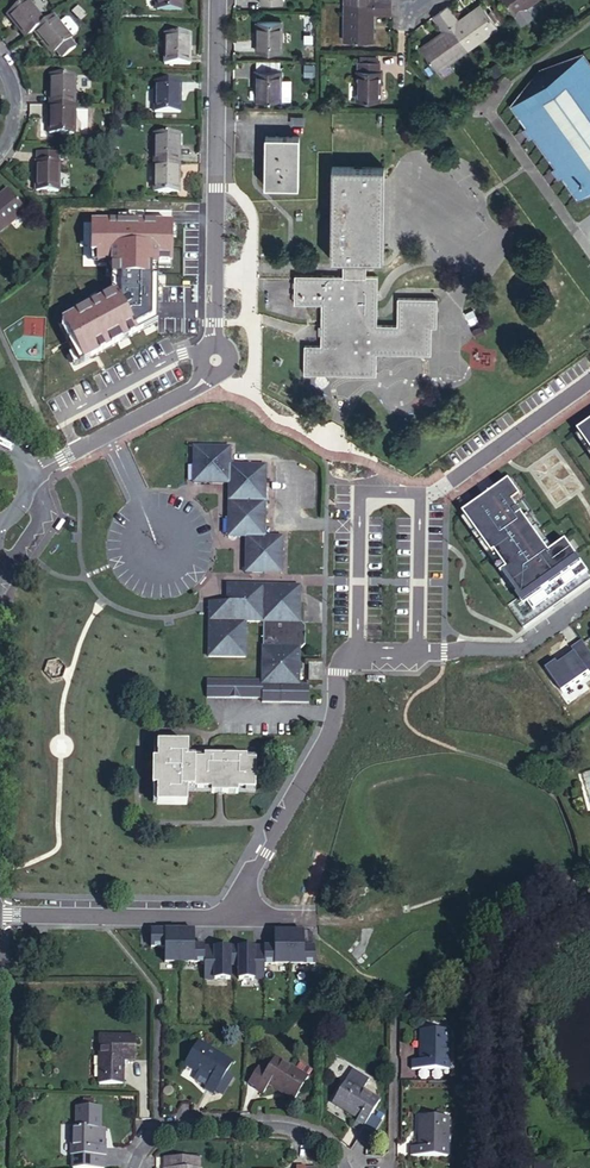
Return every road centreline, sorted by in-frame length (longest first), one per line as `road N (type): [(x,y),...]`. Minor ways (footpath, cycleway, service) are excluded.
road 1 (residential): [(211,0),(213,385)]
road 2 (residential): [(589,896),(510,939),(487,975),(491,1167)]
road 3 (unclassified): [(333,721),(337,454)]
road 4 (residential): [(343,1167),(332,1150),(291,1127),(177,1125),(146,1143),(133,1167)]
road 5 (unclassified): [(223,919),(333,721)]
road 6 (unclassified): [(0,914),(223,919)]
road 7 (unclassified): [(439,499),(589,381)]
road 8 (residential): [(437,646),(438,723),(333,721)]
road 9 (unclassified): [(110,436),(159,540),(205,577)]
road 10 (residential): [(589,600),(529,643),(437,646)]
road 11 (residential): [(439,499),(437,646)]
road 12 (unclassified): [(213,385),(337,454)]

